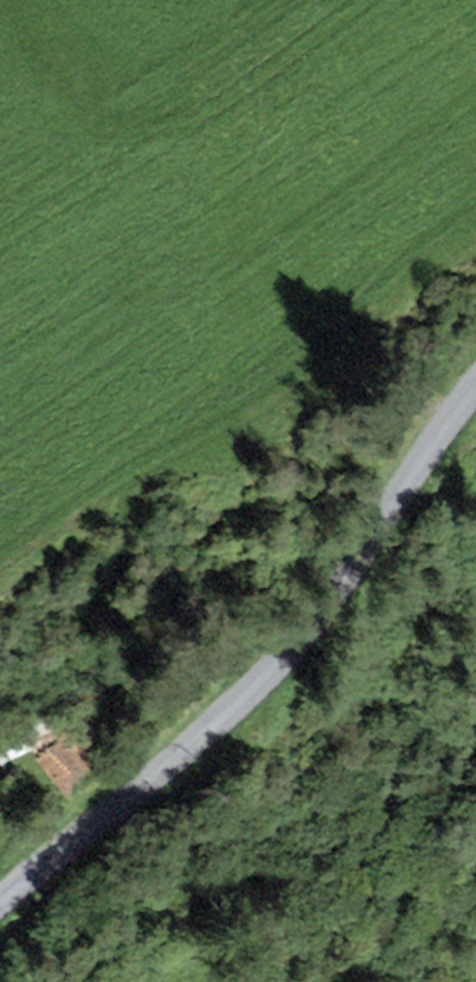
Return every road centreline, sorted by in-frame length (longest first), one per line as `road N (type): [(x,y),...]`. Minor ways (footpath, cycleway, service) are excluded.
road 1 (track): [(475,226),(393,270),(340,349),(271,397),(87,466),(0,529)]
road 2 (track): [(475,406),(236,692)]
road 3 (residential): [(236,692),(0,882)]

